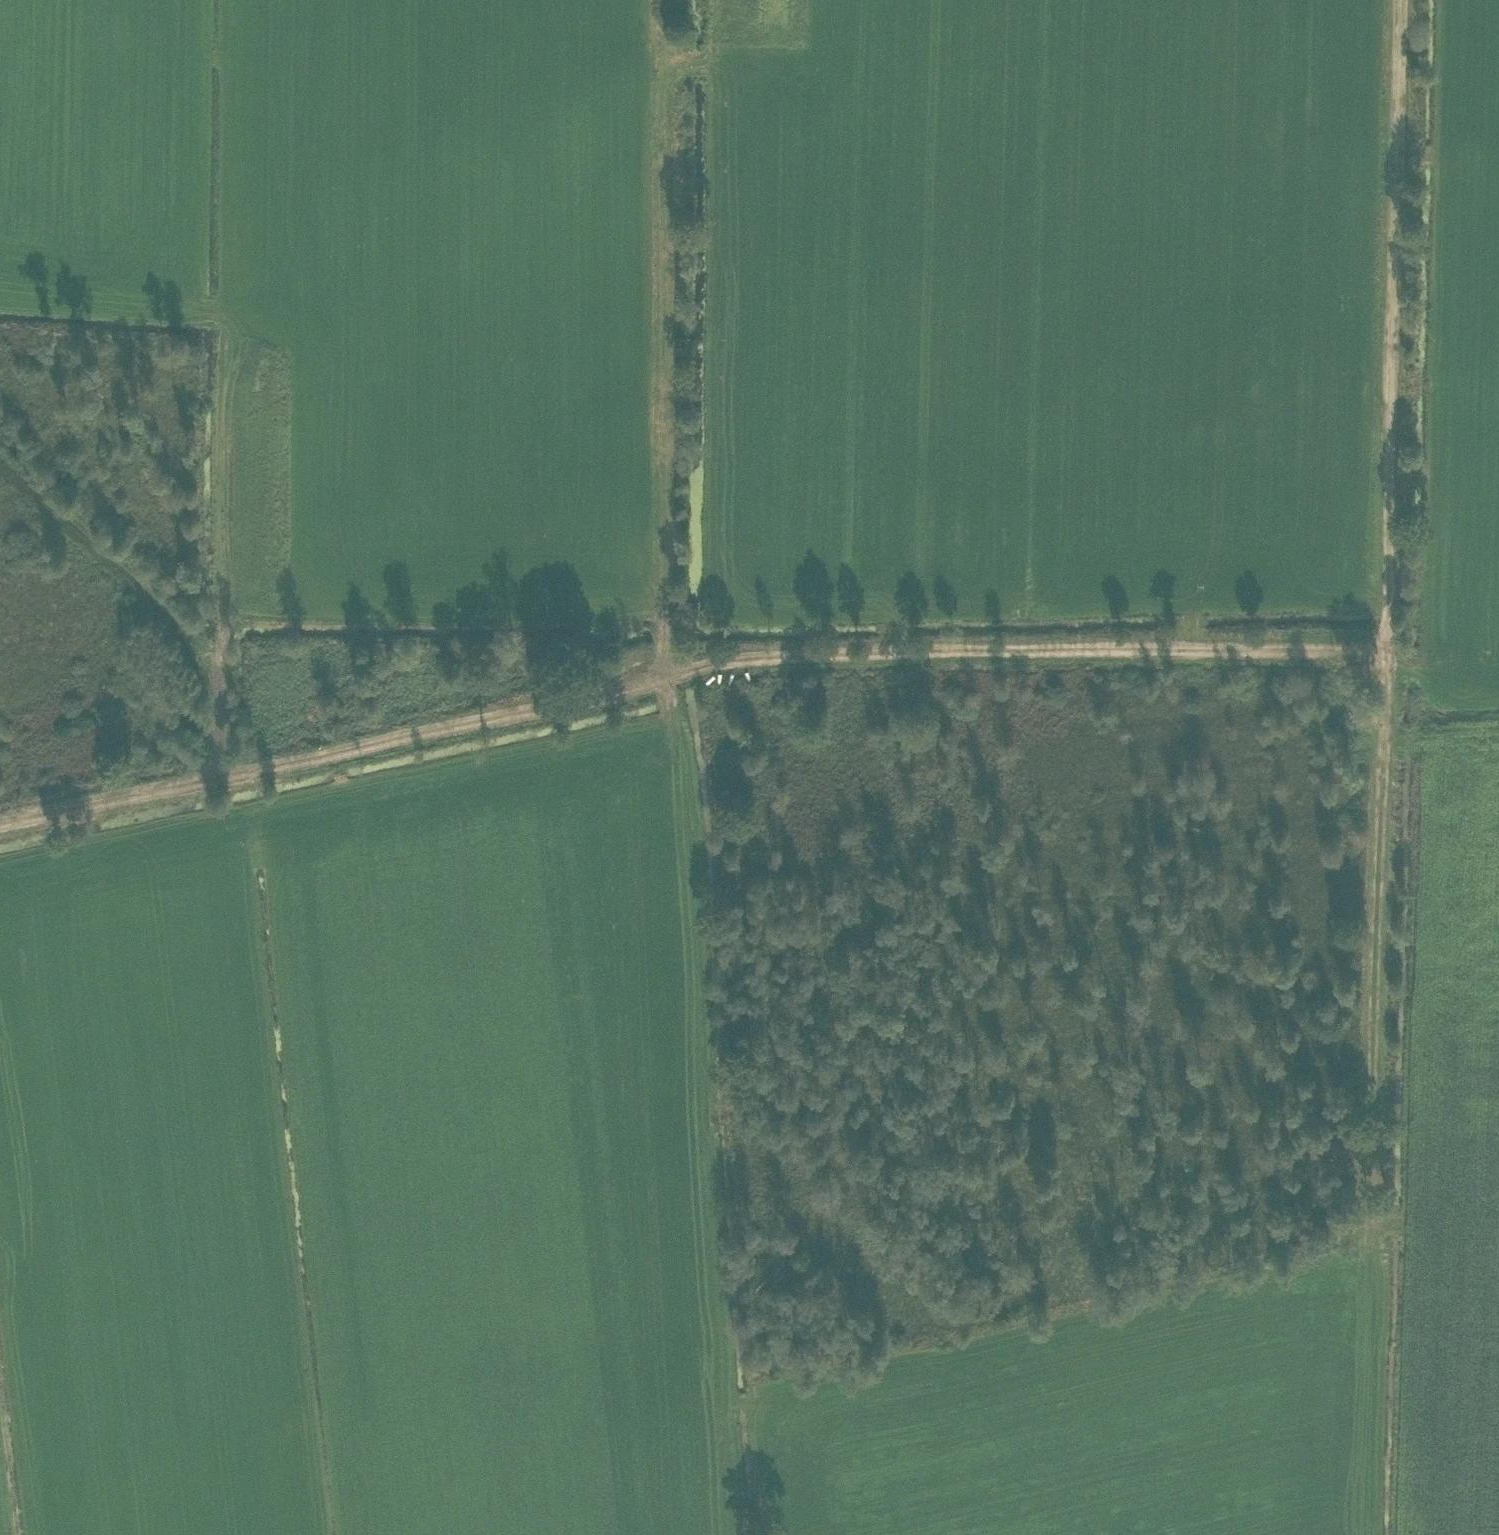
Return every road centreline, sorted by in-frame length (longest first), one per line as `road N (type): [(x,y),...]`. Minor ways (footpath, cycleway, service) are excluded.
road 1 (track): [(669,679),(694,773),(731,1400),(1372,1248),(1366,1534)]
road 2 (track): [(669,679),(763,655),(1329,650),(1390,663),(1405,0)]
road 3 (track): [(669,679),(0,824)]
road 4 (track): [(677,0),(669,679)]

